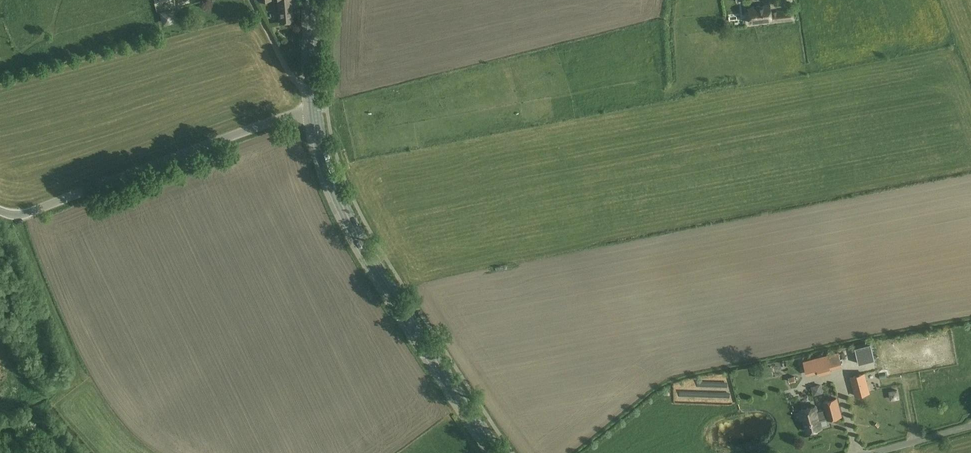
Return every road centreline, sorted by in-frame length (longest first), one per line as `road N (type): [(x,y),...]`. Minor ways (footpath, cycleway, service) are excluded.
road 1 (secondary): [(501,452),(339,204),(313,111)]
road 2 (unclassified): [(313,111),(24,206),(0,206)]

